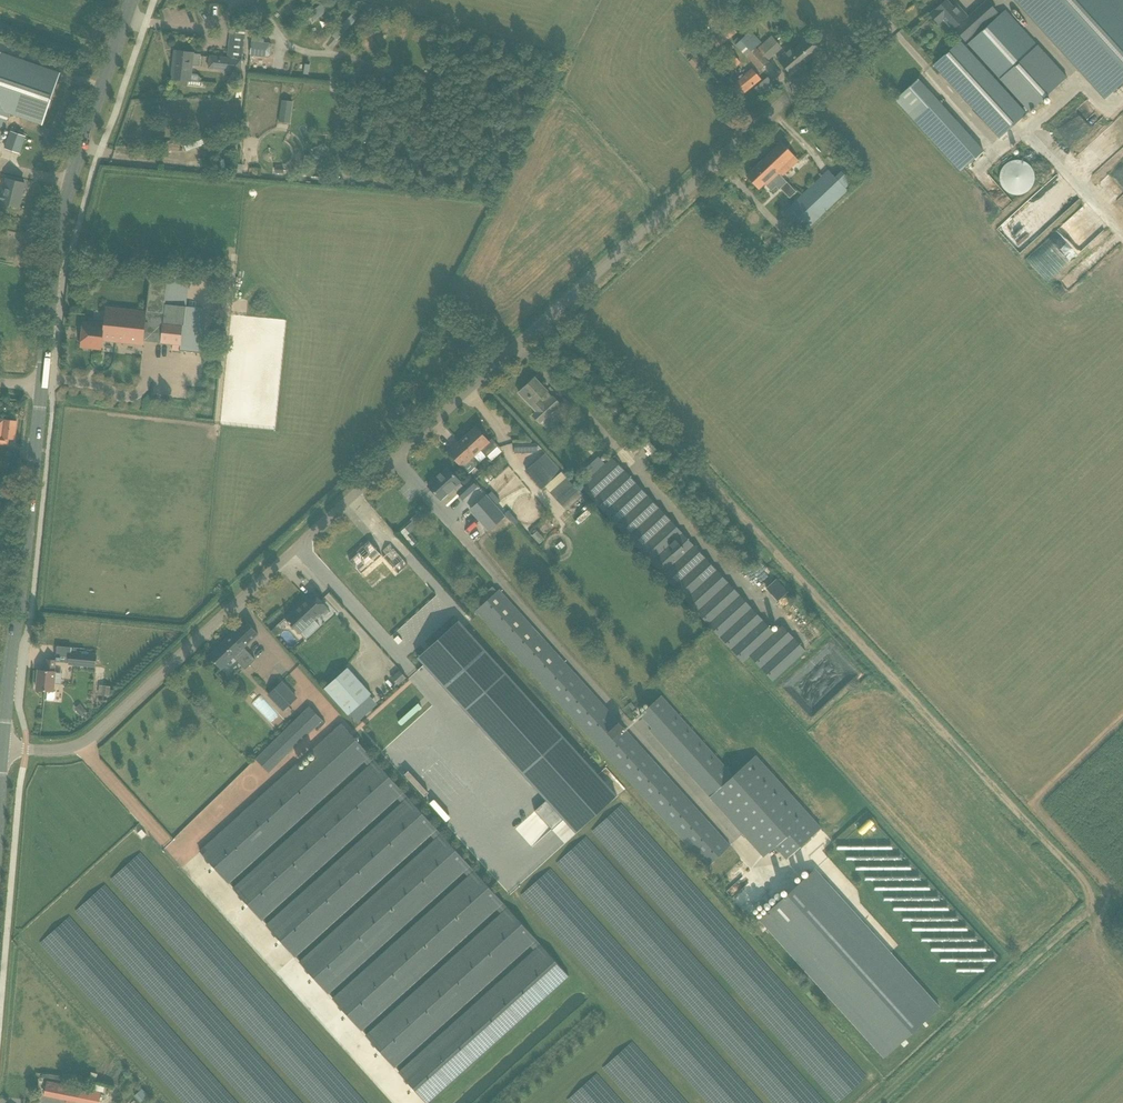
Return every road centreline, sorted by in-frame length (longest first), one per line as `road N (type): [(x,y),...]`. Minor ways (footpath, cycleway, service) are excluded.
road 1 (unclassified): [(4,751),(75,748),(113,721),(899,0)]
road 2 (track): [(559,312),(1086,885),(1085,910),(877,1102)]
road 3 (tertiary): [(42,386),(69,189),(134,0)]
road 4 (tertiary): [(4,751),(42,386)]
road 5 (track): [(1122,234),(1024,126)]

